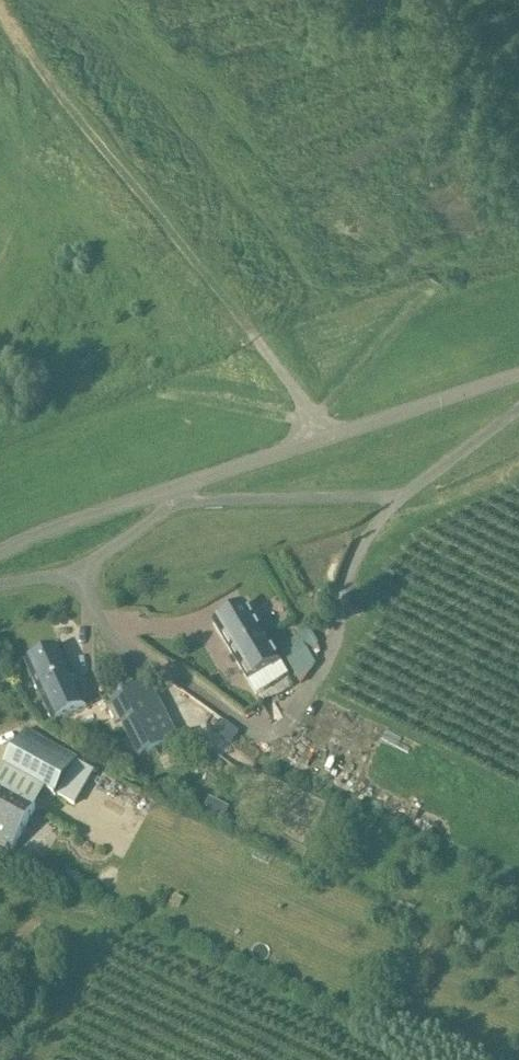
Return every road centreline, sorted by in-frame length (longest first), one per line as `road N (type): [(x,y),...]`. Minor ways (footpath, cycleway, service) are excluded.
road 1 (unclassified): [(518,374),(0,552)]
road 2 (track): [(320,441),(294,389),(0,9)]

